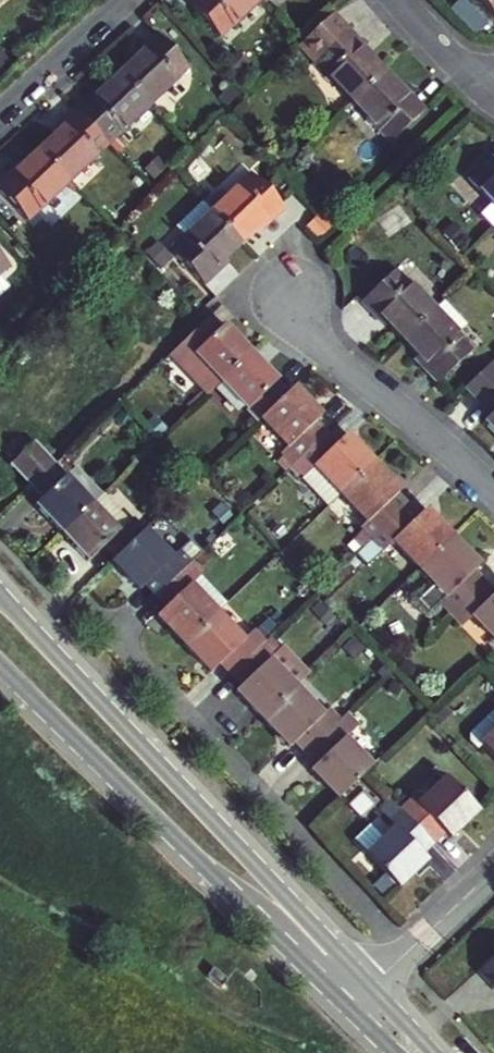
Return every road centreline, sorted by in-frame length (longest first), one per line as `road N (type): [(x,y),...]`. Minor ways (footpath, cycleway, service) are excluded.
road 1 (secondary): [(370,987),(0,593)]
road 2 (secondary): [(0,666),(347,1008)]
road 3 (residential): [(288,292),(330,350),(493,491)]
road 4 (residential): [(0,116),(125,0)]
road 5 (residential): [(370,987),(493,870)]
road 6 (residential): [(490,94),(394,0)]

